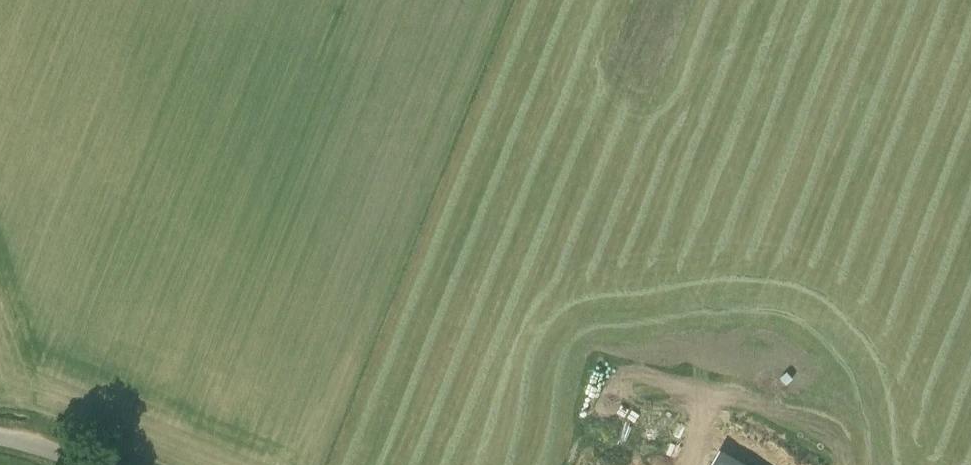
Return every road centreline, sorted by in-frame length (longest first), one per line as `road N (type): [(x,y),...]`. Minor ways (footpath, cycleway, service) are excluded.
road 1 (unclassified): [(130,464),(0,416)]

